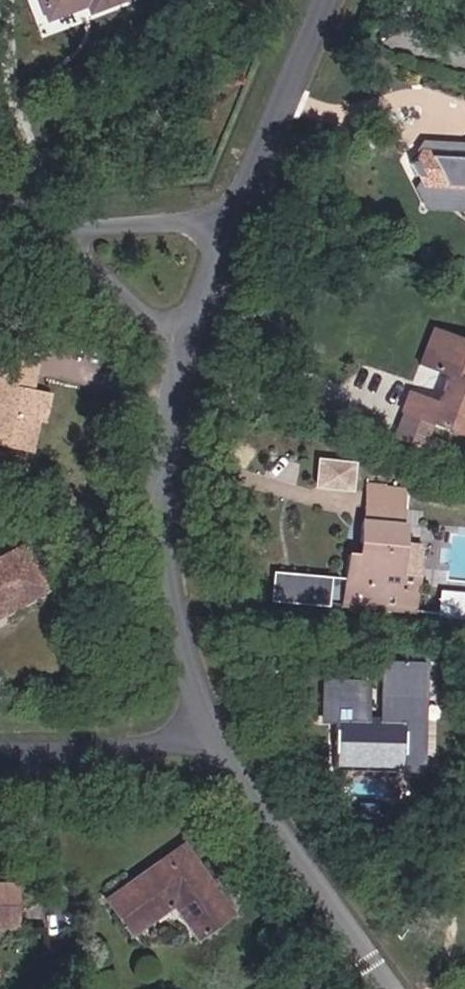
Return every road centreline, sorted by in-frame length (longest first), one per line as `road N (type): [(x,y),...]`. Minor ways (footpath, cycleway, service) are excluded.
road 1 (residential): [(207,732),(179,606),(172,408),(209,282)]
road 2 (residential): [(392,988),(207,732)]
road 3 (residential): [(209,282),(337,0)]
road 4 (residential): [(0,212),(209,282)]
road 5 (residential): [(0,745),(207,732)]

